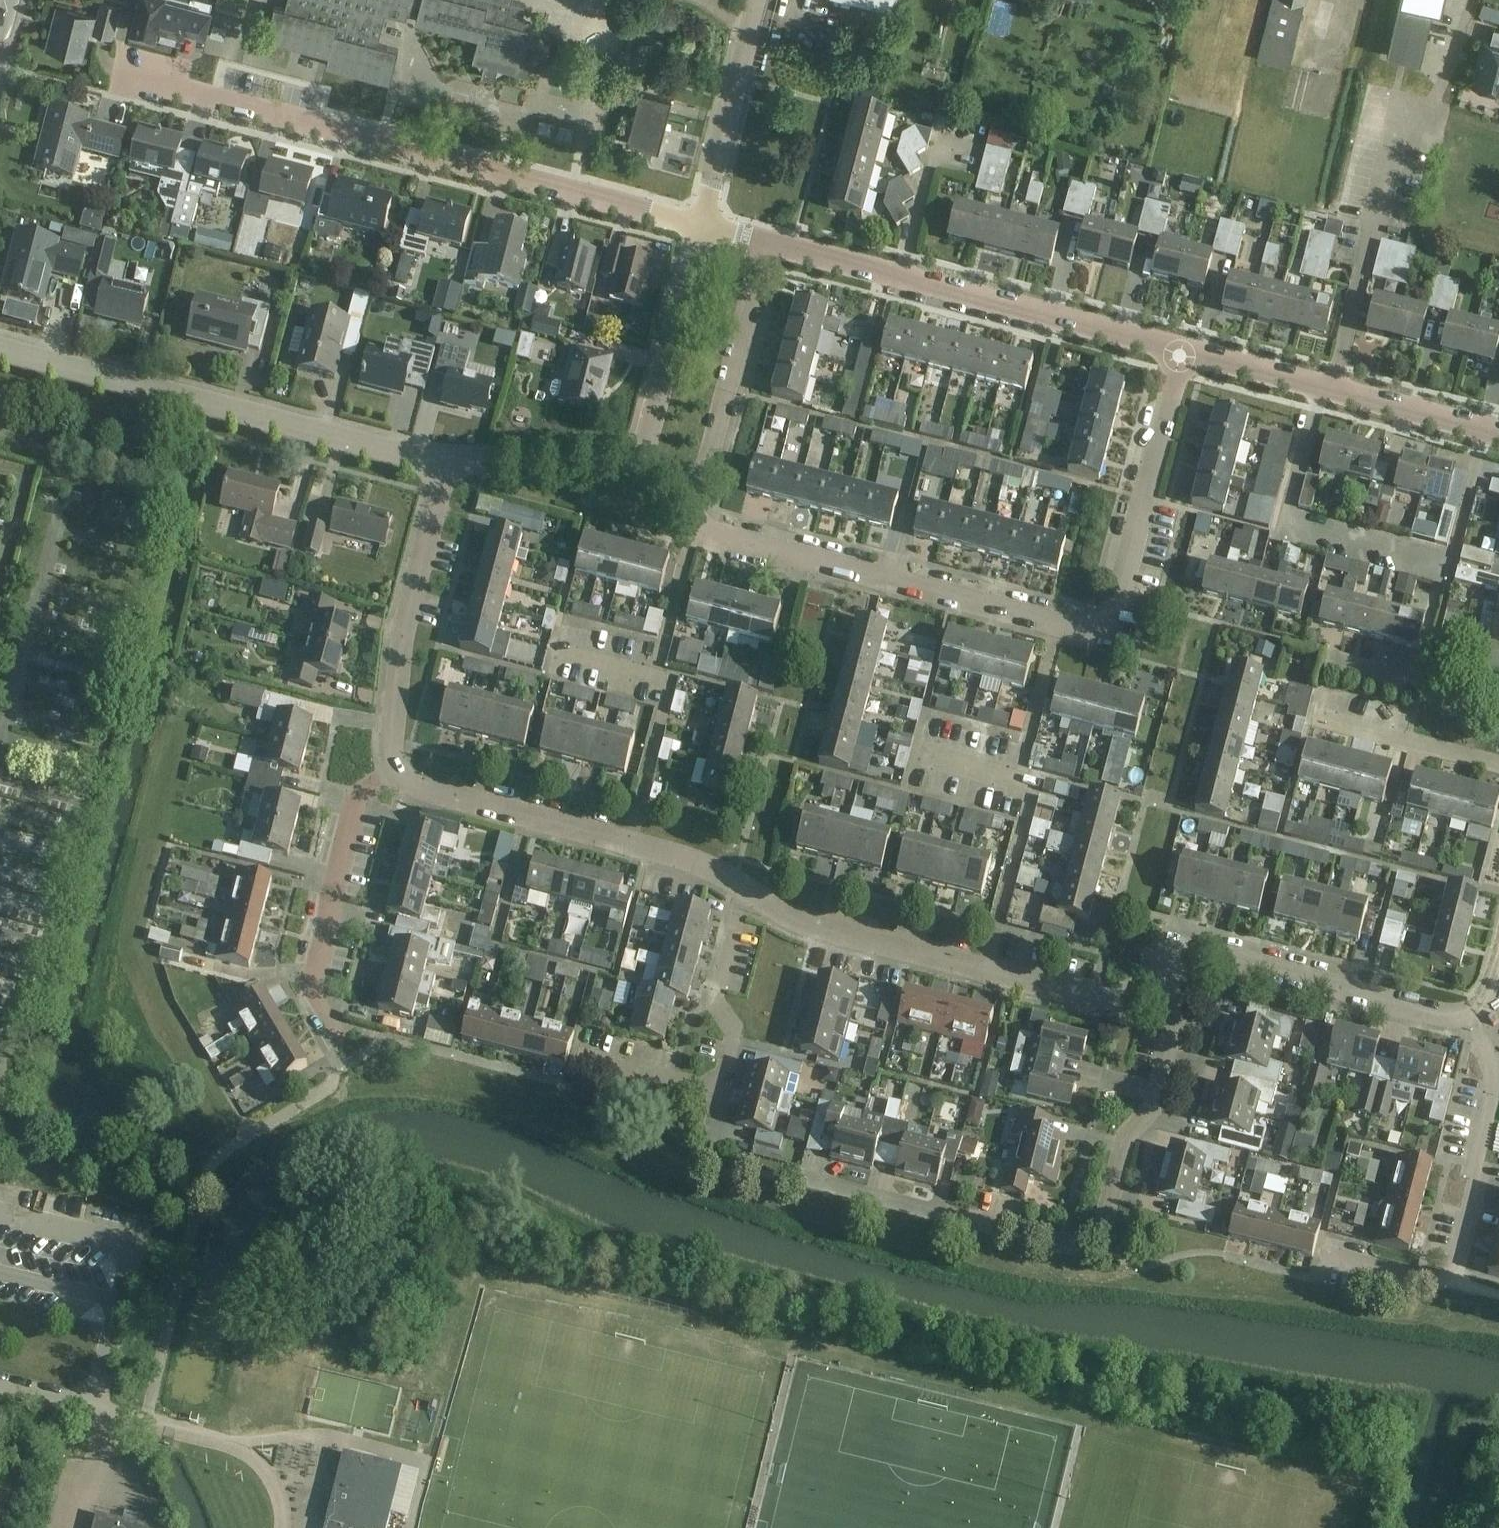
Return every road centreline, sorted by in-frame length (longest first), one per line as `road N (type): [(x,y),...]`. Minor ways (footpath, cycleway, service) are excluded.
road 1 (residential): [(699,223),(124,72)]
road 2 (residential): [(812,1179),(1065,1246),(1095,1237),(1123,1141),(1156,1100),(1179,1009),(1156,973)]
road 3 (unclassified): [(447,463),(0,346)]
road 4 (residential): [(1485,428),(1449,565),(1284,522),(1318,386)]
road 5 (residential): [(1156,973),(1095,998),(817,926),(743,888)]
road 6 (residential): [(1475,0),(1432,104),(1405,107),(1333,390)]
road 7 (residential): [(1092,628),(694,526),(700,507)]
road 8 (residential): [(1180,352),(773,243)]
road 9 (residential): [(1319,1253),(1427,1280),(1457,1264),(1495,1069),(1471,1014)]
road 10 (residential): [(571,1058),(716,1097),(733,1035),(713,1001),(743,888)]
road 11 (residential): [(743,888),(682,857),(423,785),(396,768)]
road 12 (residential): [(1471,1014),(1443,1015),(1204,952),(1188,950),(1156,973)]
road 13 (residential): [(396,768),(405,619),(447,463)]
road 14 (residential): [(1092,628),(1118,596),(1180,352)]
road 15 (residential): [(331,1022),(310,987),(356,798),(396,768)]
road 16 (residential): [(700,507),(773,243)]
road 17 (residential): [(637,451),(699,223)]
road 18 (residential): [(699,223),(755,0)]
road 19 (residential): [(1498,763),(1313,713)]
road 20 (residential): [(637,451),(447,463)]
road 21 (residential): [(1485,428),(1333,390)]
road 22 (residential): [(1318,386),(1180,352)]

